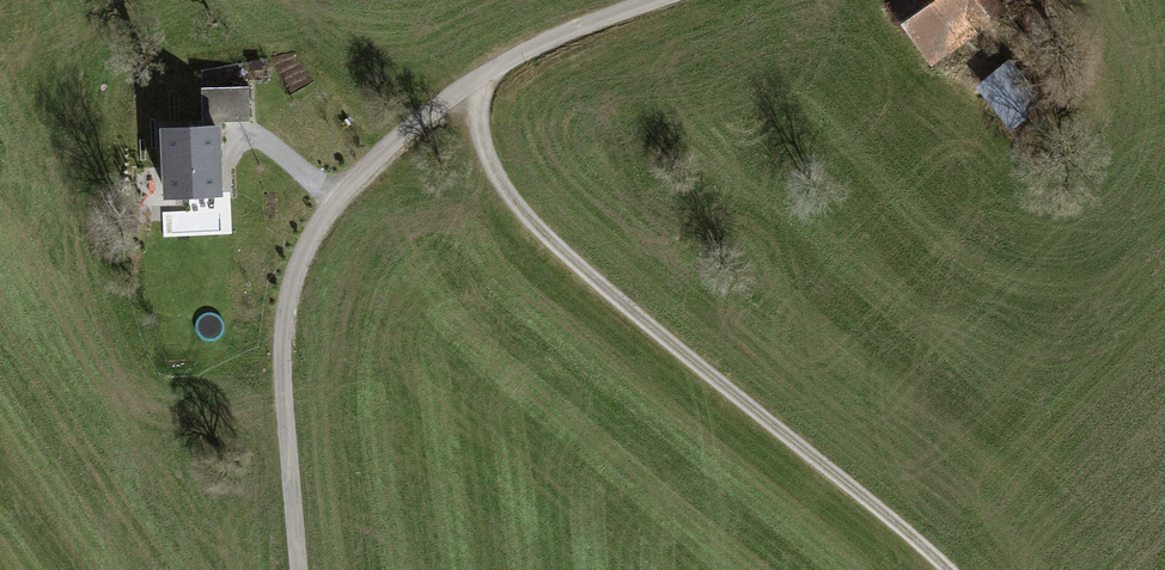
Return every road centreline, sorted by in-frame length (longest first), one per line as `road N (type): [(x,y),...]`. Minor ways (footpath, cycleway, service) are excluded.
road 1 (unclassified): [(659,0),(549,40),(455,92),(366,167),(315,228),(292,276),(283,322),(299,569)]
road 2 (track): [(948,569),(534,224),(486,154),(478,77)]
road 3 (track): [(1058,0),(1136,120)]

